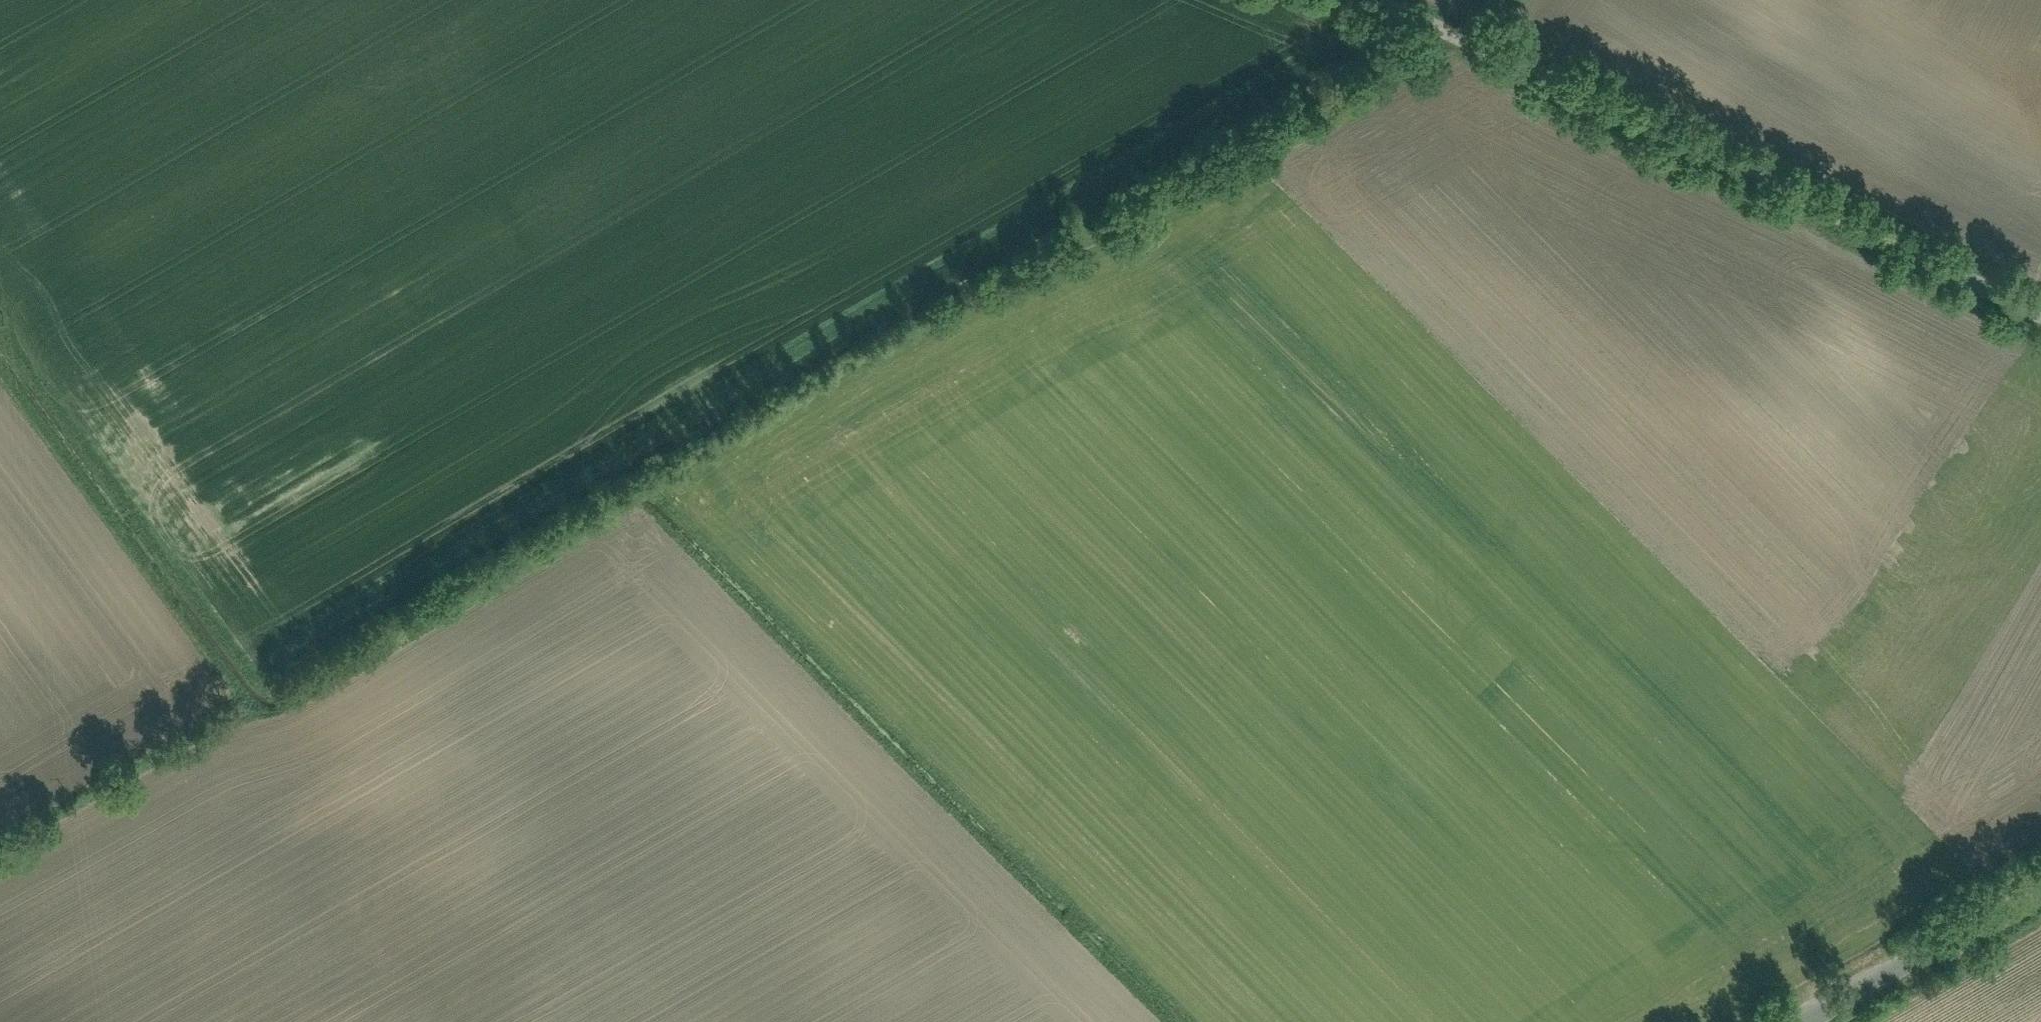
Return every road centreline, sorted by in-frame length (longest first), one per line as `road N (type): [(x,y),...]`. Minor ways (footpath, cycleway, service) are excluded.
road 1 (unclassified): [(2040,313),(1369,0)]
road 2 (residential): [(2040,884),(1786,1021)]

